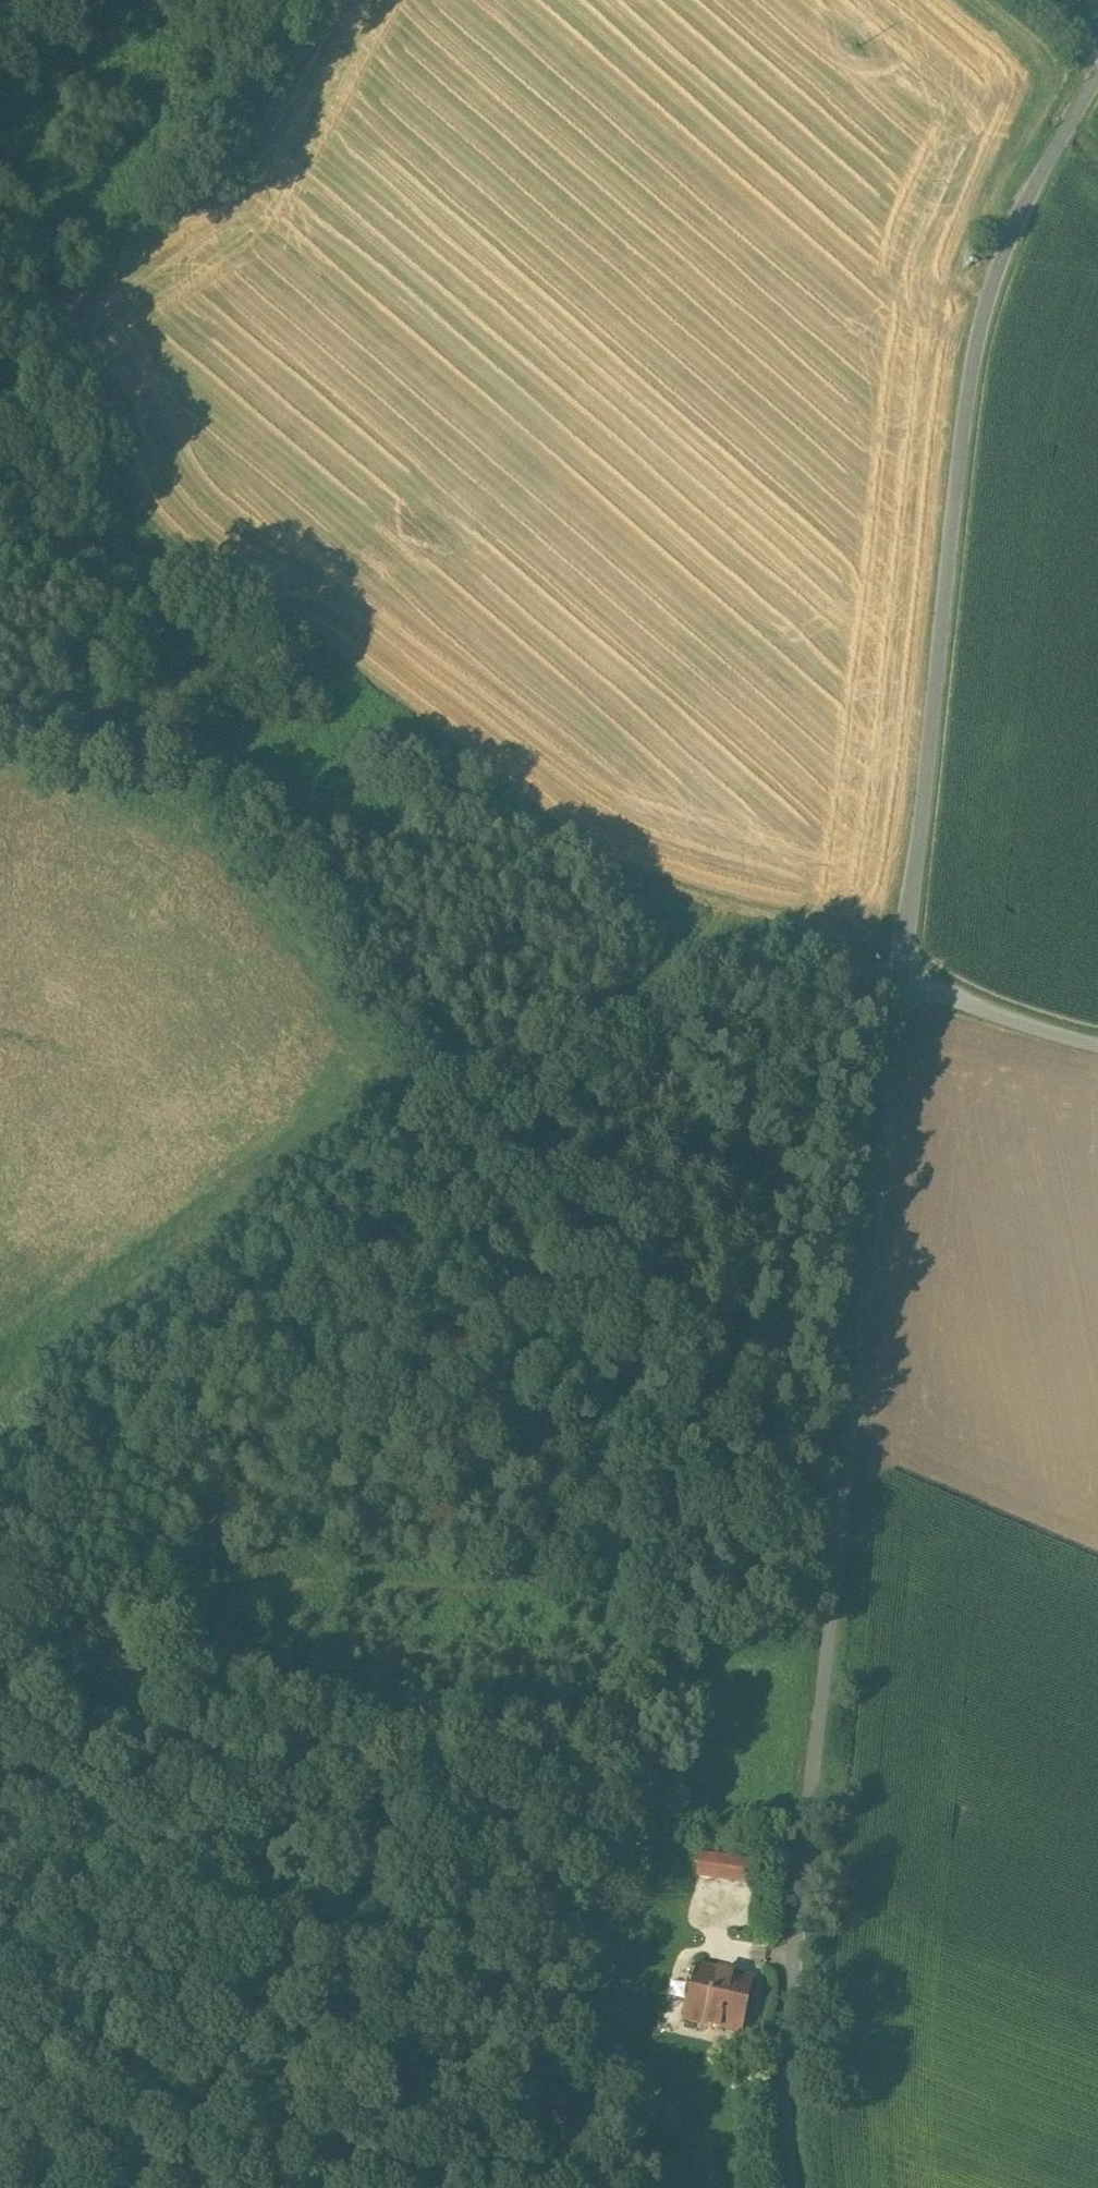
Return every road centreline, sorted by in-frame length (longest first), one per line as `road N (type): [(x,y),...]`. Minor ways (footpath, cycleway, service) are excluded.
road 1 (unclassified): [(900,985),(780,2073),(789,2187)]
road 2 (unclassified): [(1097,64),(1002,233),(975,329),(900,985)]
road 3 (unclassified): [(900,985),(1097,1044)]

